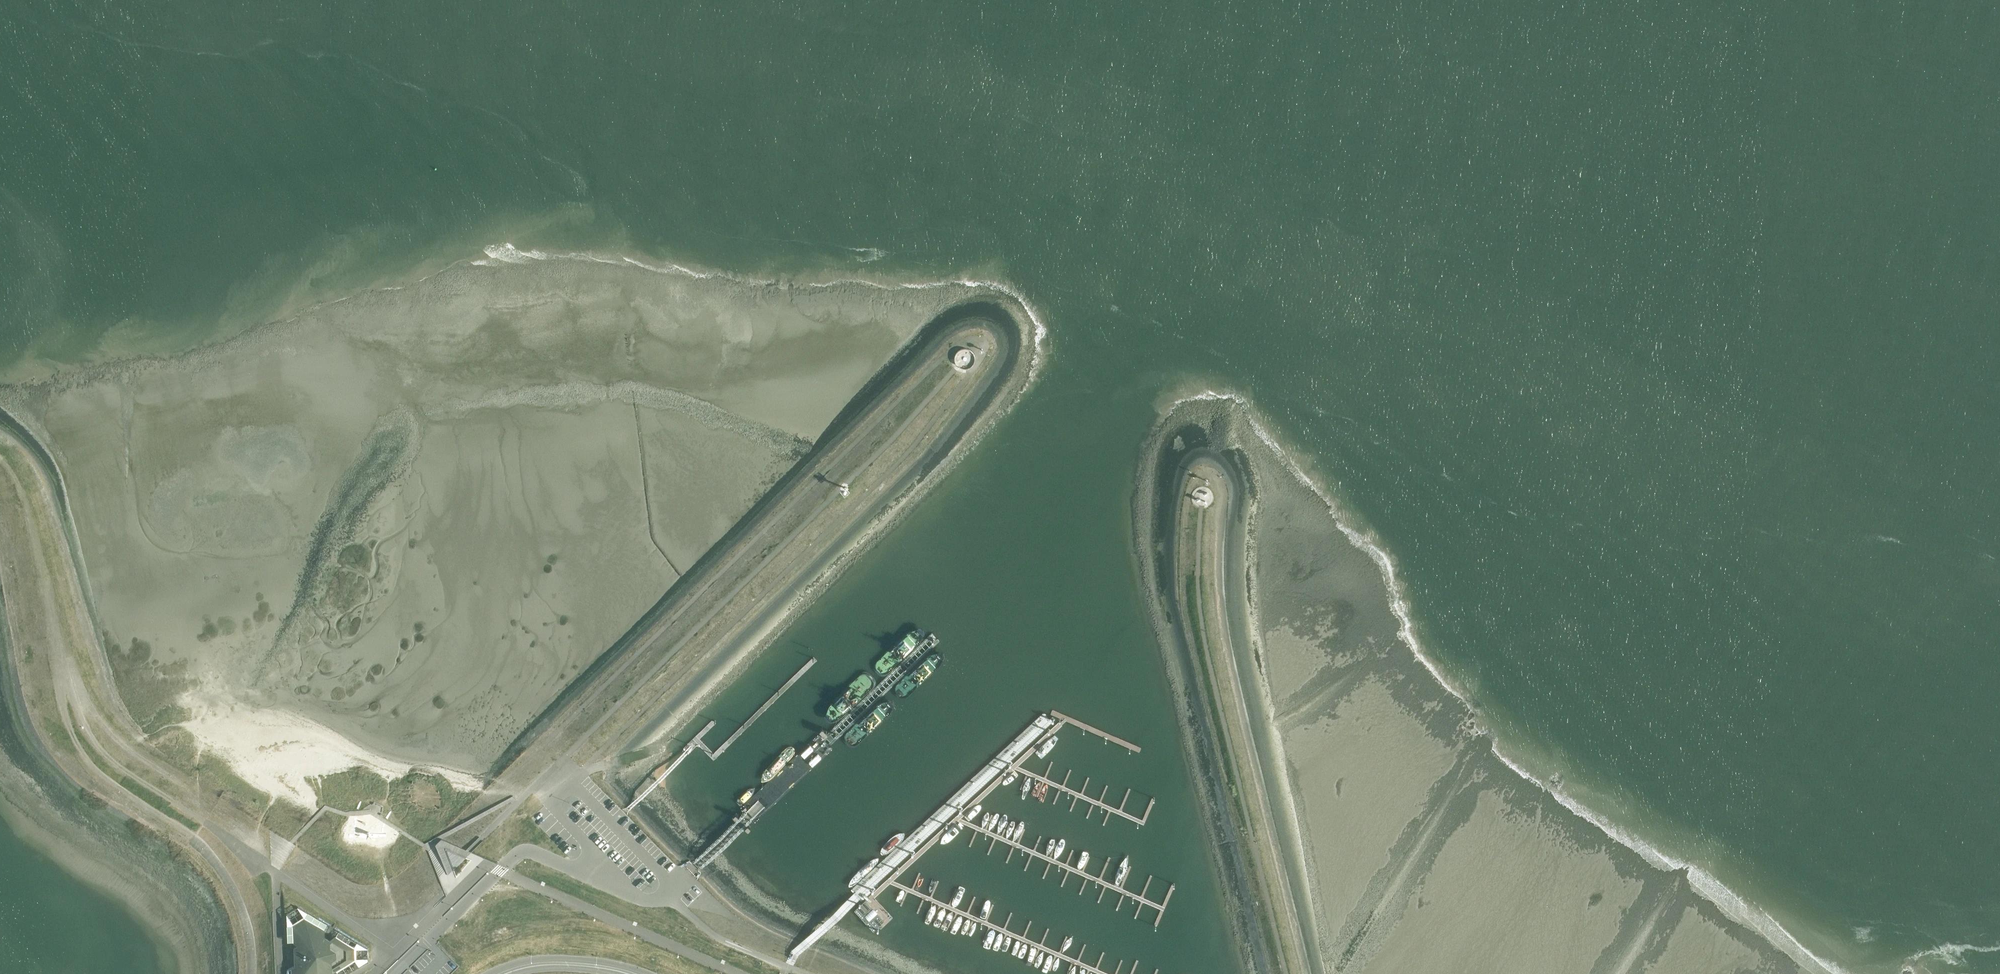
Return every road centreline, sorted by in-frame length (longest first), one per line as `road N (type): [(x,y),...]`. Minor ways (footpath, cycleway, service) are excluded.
road 1 (unclassified): [(392,973),(526,850),(636,894)]
road 2 (secondary): [(632,973),(552,964),(502,973)]

